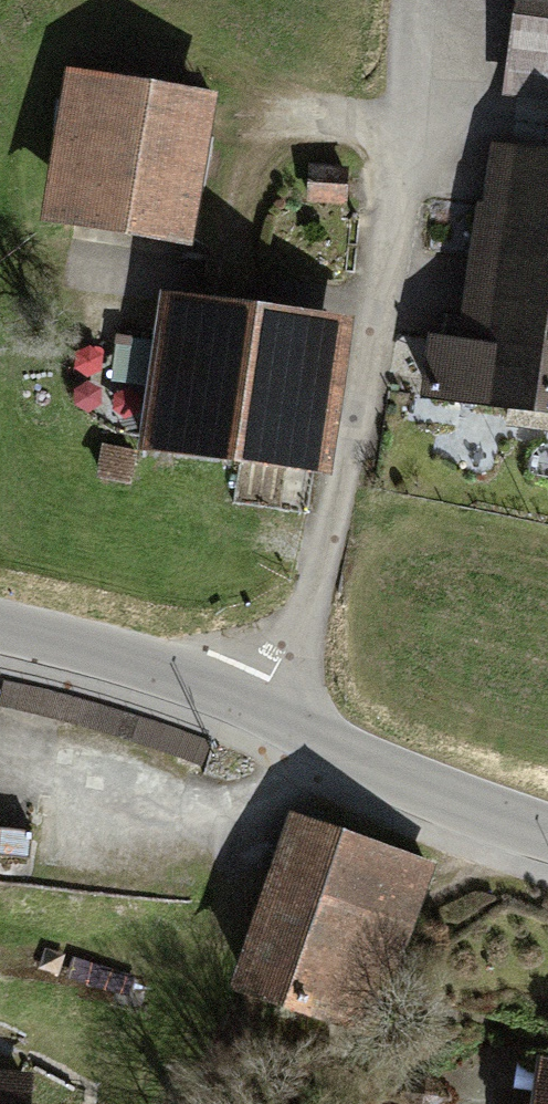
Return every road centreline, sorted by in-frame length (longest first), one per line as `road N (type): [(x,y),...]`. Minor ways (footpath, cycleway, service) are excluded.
road 1 (track): [(260,713),(321,593),(404,111),(411,0)]
road 2 (tertiary): [(0,636),(145,670),(547,838)]

